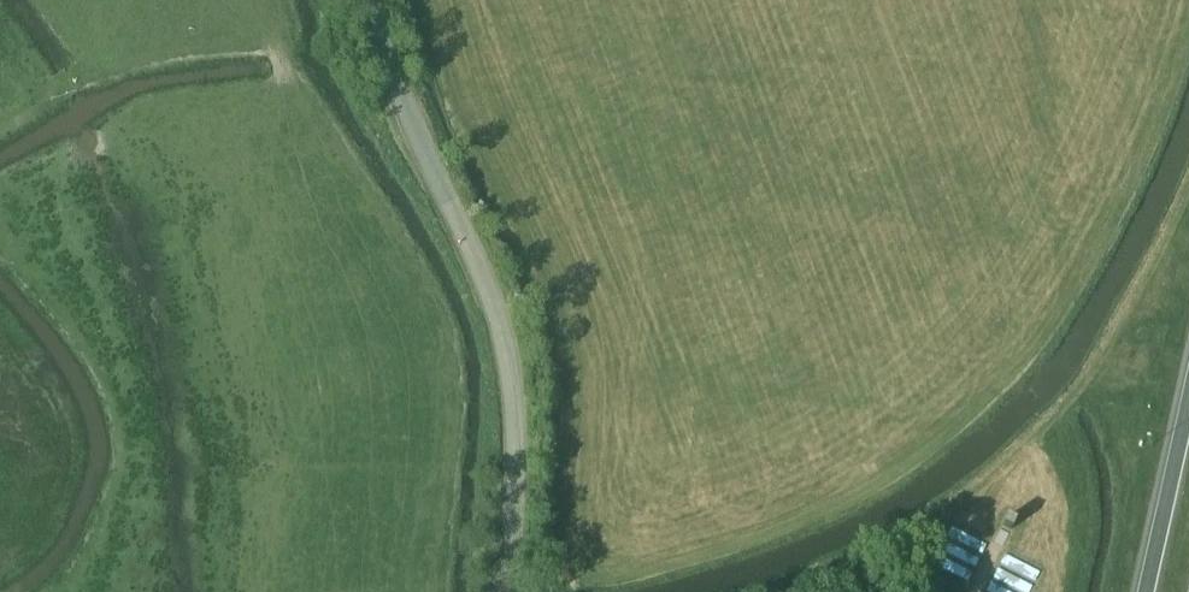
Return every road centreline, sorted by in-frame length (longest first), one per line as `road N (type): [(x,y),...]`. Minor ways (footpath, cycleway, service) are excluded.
road 1 (unclassified): [(509,591),(522,483),(517,382),(463,206),(378,0)]
road 2 (trunk): [(1188,413),(1148,591)]

